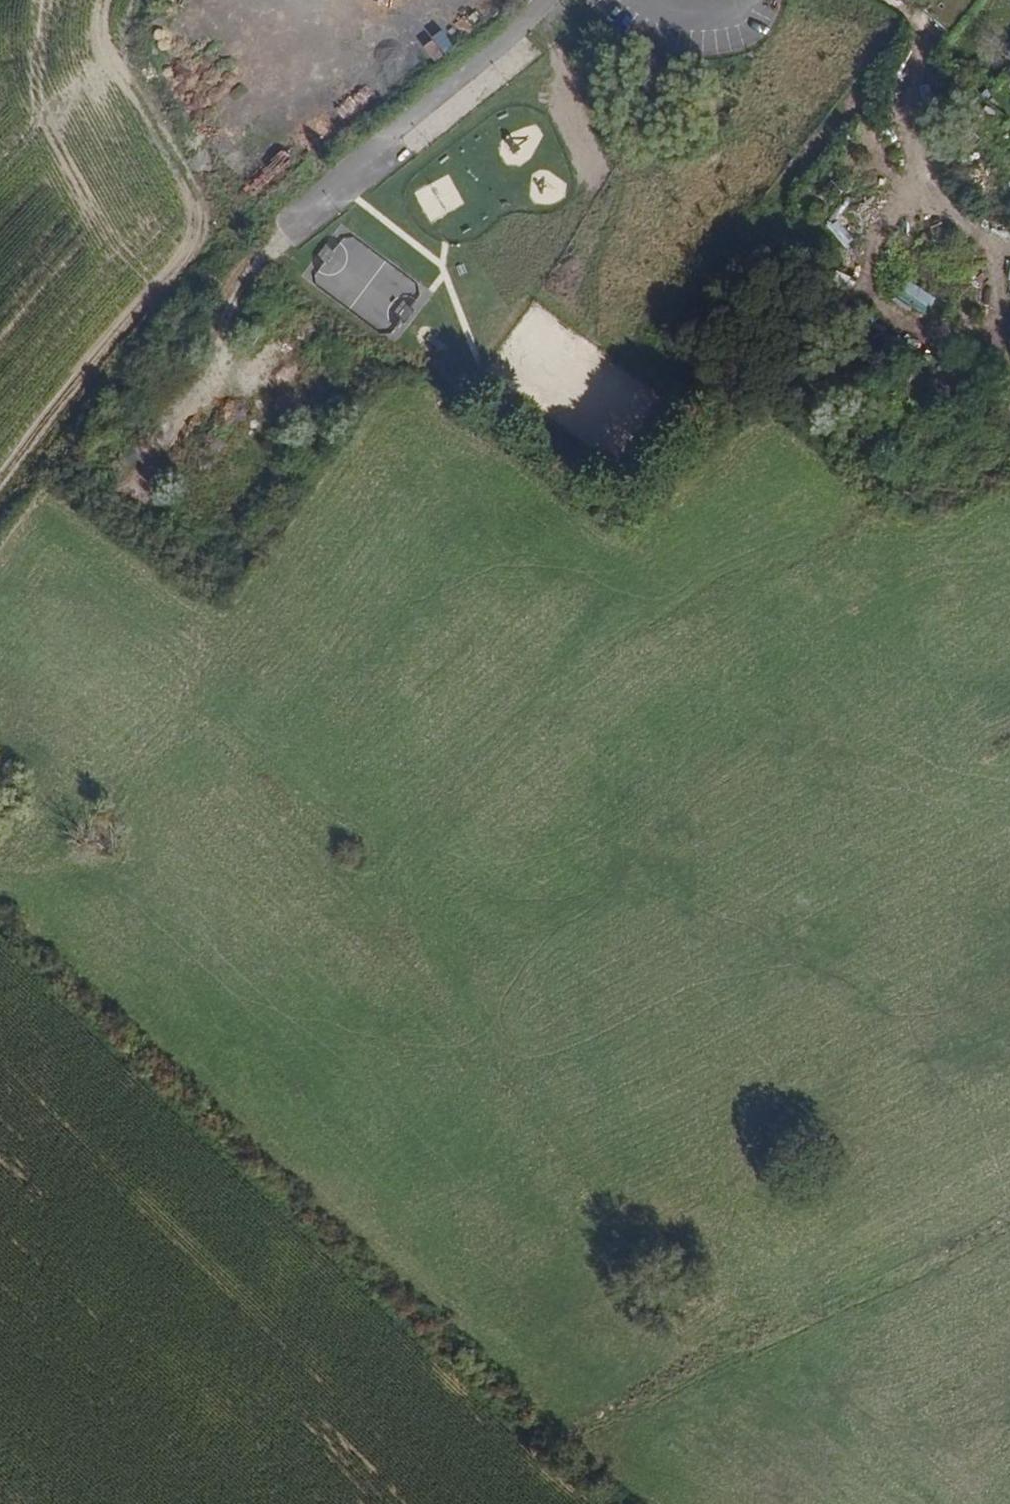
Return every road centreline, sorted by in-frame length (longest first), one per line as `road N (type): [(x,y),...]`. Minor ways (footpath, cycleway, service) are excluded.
road 1 (track): [(547,0),(248,272)]

